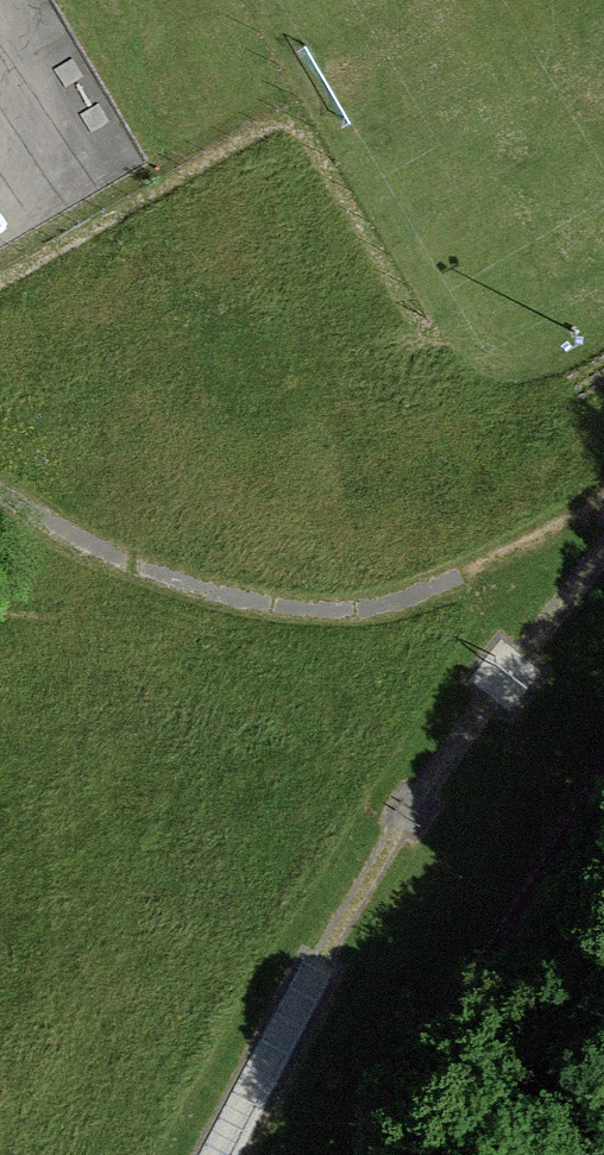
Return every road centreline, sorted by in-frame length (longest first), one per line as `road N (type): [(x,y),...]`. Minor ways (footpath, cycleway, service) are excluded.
road 1 (track): [(230,1154),(365,899),(479,730),(603,566)]
road 2 (track): [(603,516),(434,598),(353,619),(259,610),(133,567),(0,503)]

